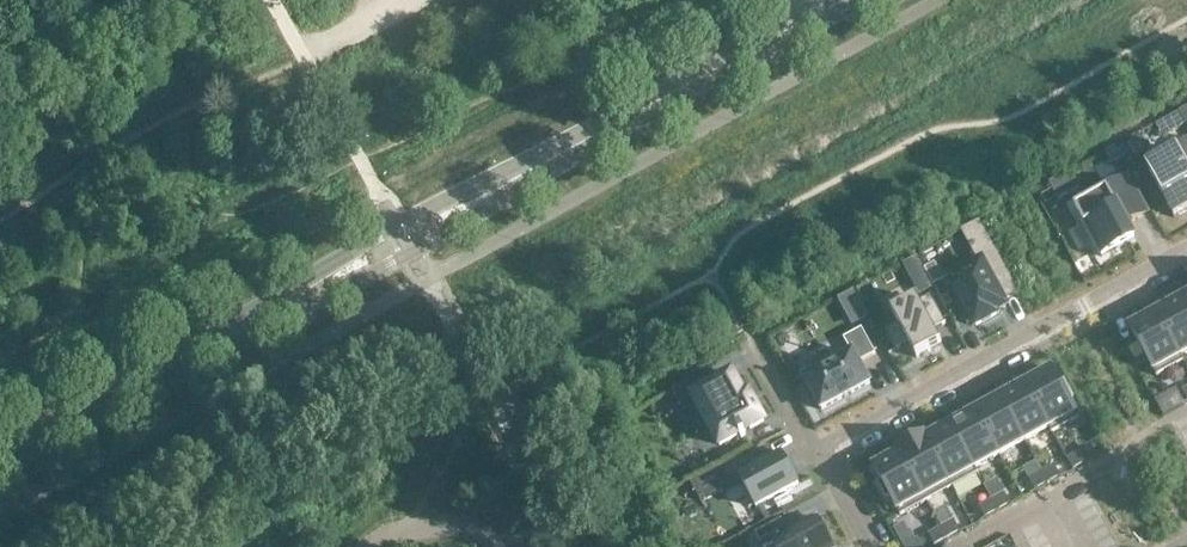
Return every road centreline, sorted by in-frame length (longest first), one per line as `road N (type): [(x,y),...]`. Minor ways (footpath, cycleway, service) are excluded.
road 1 (tertiary): [(0,465),(841,0)]
road 2 (residential): [(1186,251),(822,449)]
road 3 (residential): [(502,546),(459,529),(395,535),(375,546)]
road 4 (residential): [(822,449),(807,443),(757,350)]

